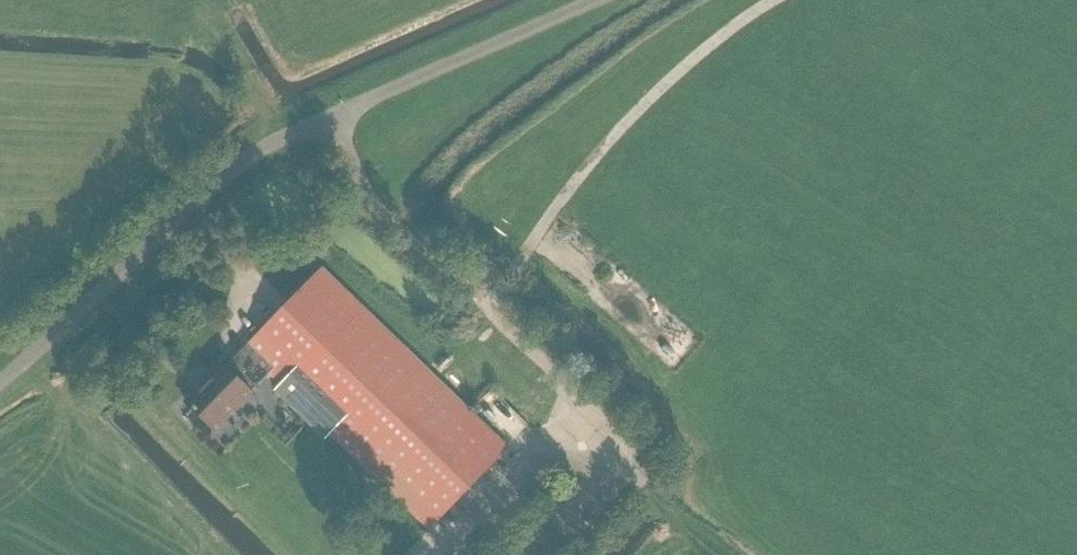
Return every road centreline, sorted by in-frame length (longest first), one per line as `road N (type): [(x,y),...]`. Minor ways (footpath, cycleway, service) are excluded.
road 1 (unclassified): [(0,384),(219,183),(276,142),(596,0)]

